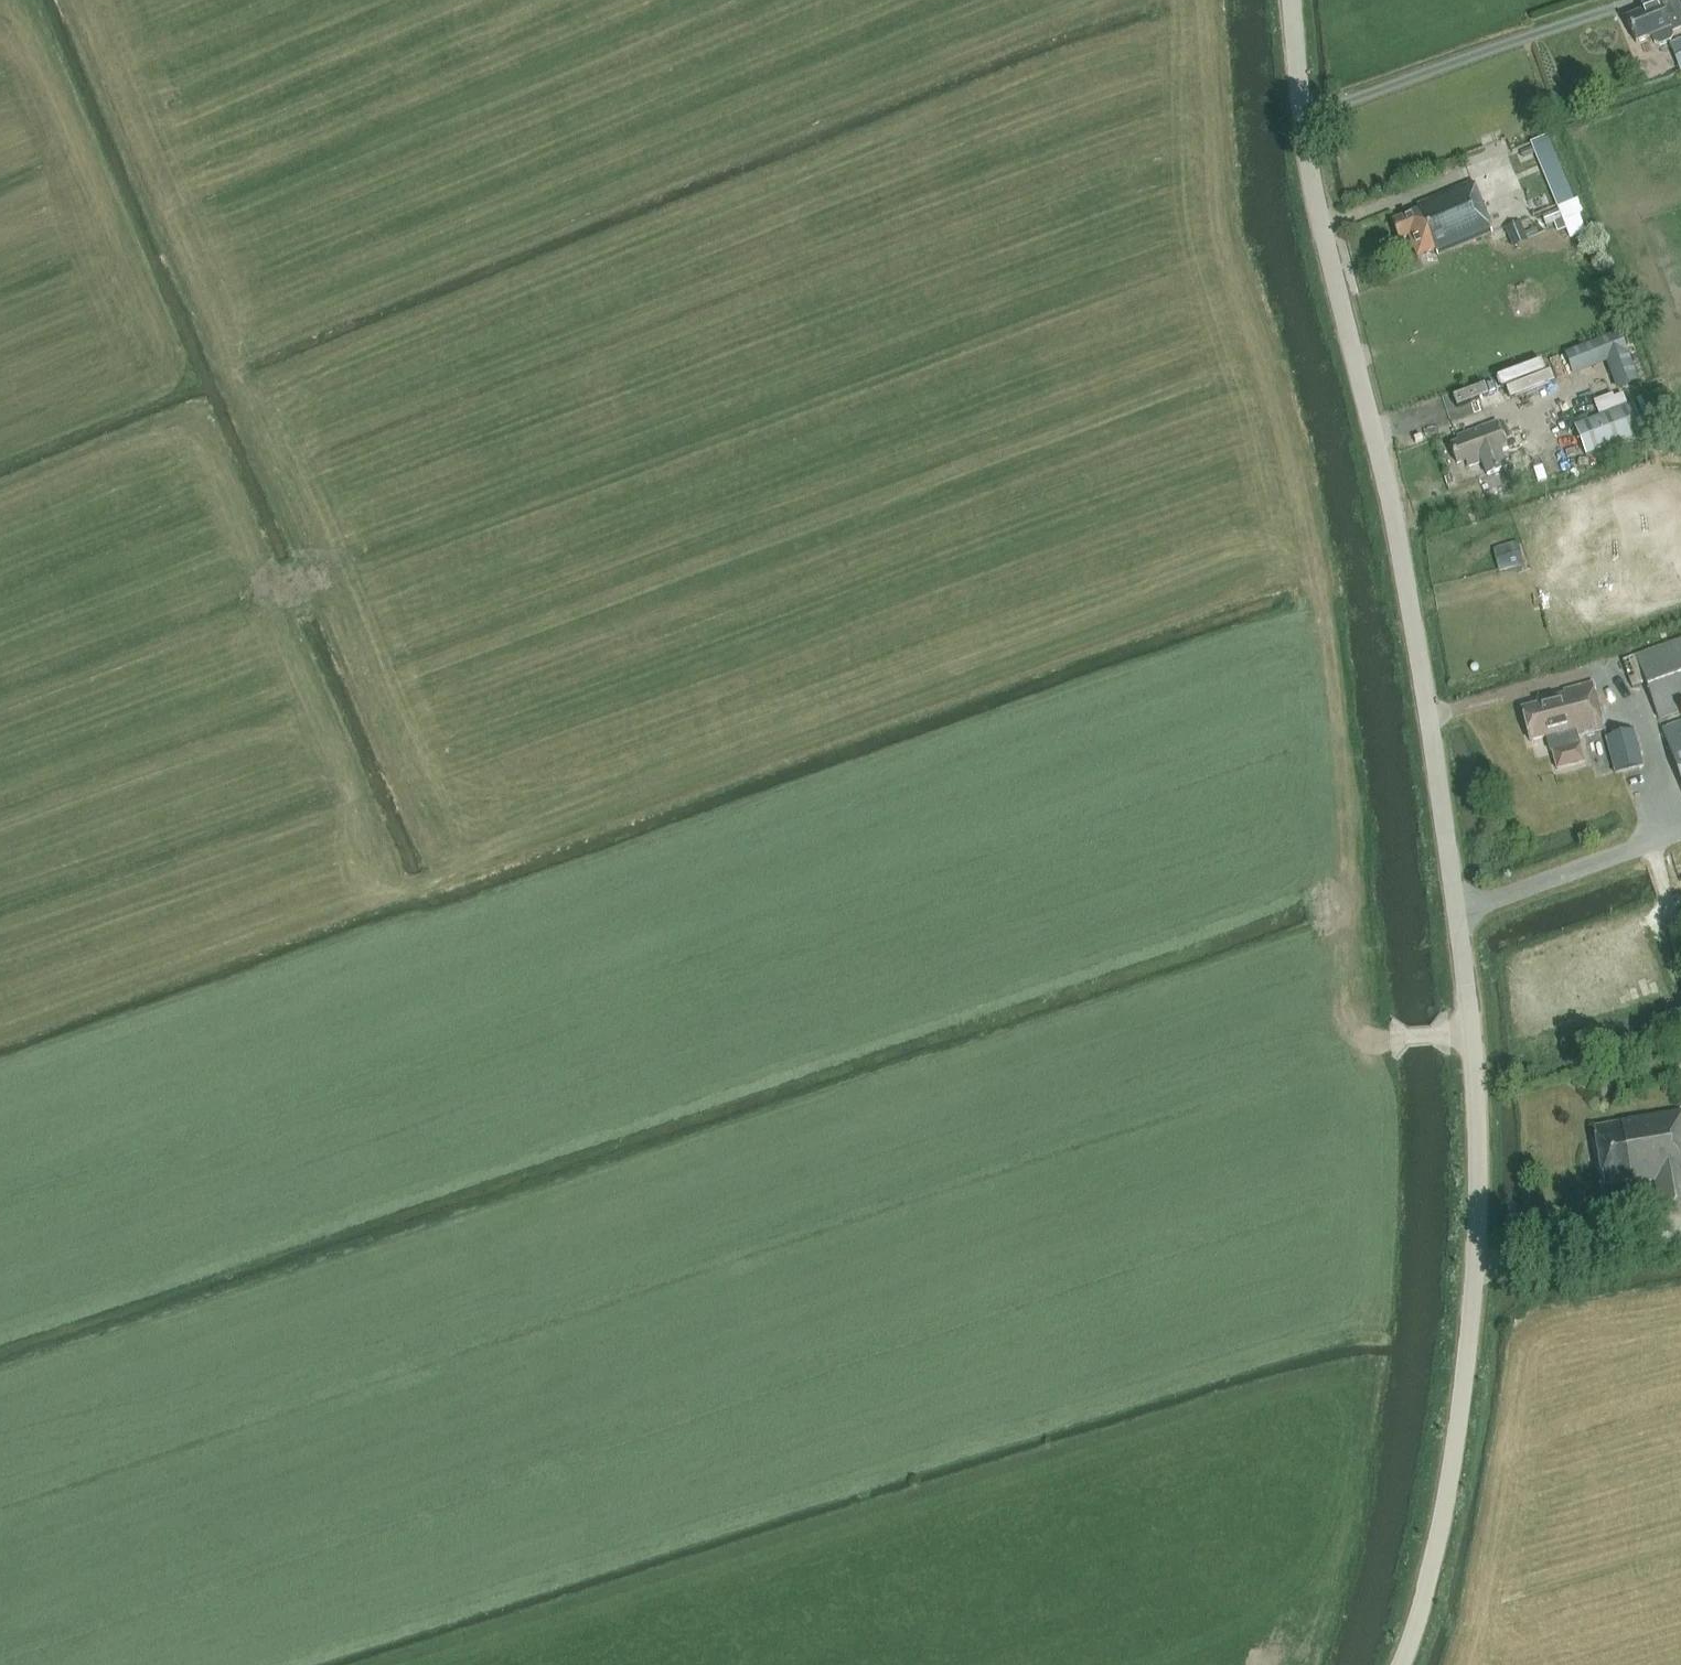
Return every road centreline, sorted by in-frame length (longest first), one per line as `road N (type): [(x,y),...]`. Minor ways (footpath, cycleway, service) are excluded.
road 1 (tertiary): [(1398,1664),(1465,1430),(1481,1237),(1475,1032),(1391,496),(1309,170),(1290,0)]

